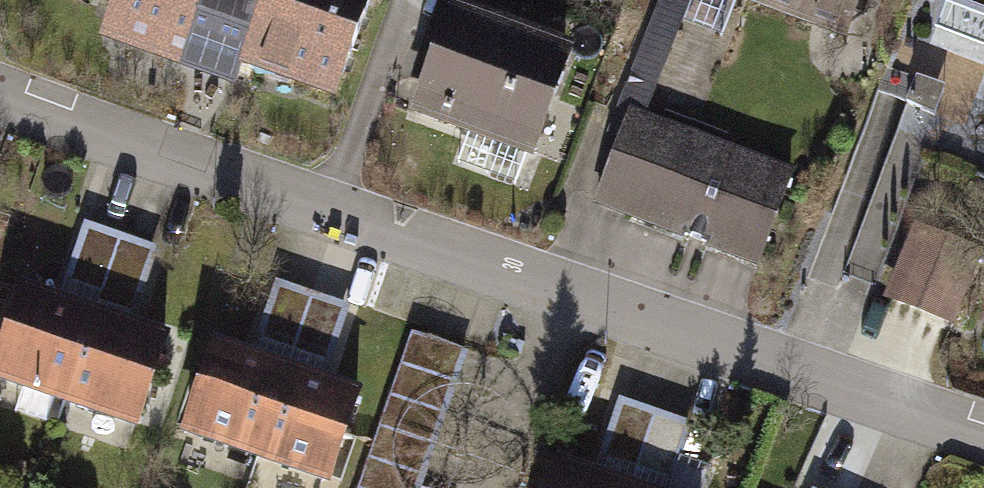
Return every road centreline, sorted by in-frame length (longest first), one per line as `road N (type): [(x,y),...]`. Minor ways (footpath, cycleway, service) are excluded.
road 1 (residential): [(0,103),(548,296)]
road 2 (residential): [(548,296),(983,442)]
road 3 (residential): [(548,296),(486,487)]

